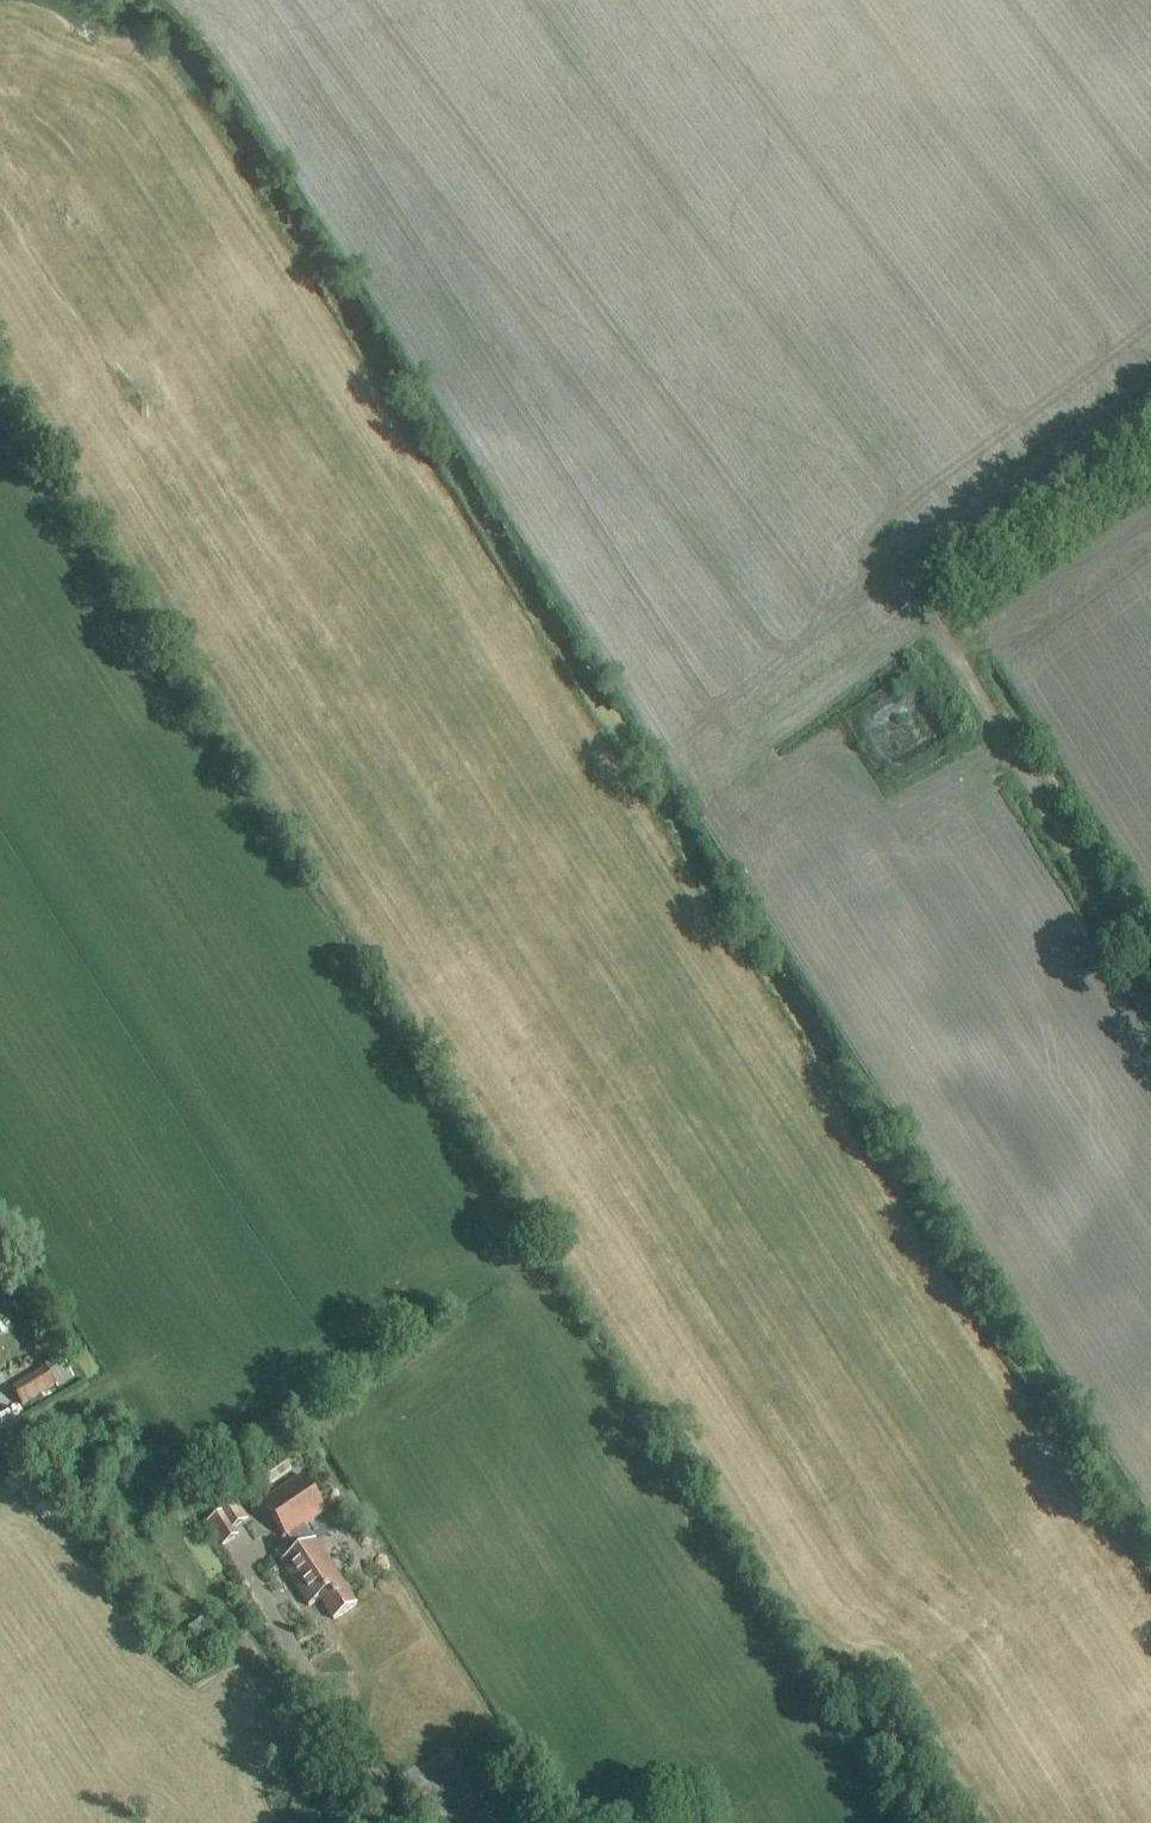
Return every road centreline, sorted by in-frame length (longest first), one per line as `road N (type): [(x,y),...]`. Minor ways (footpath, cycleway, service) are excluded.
road 1 (track): [(933,1822),(846,1687)]

